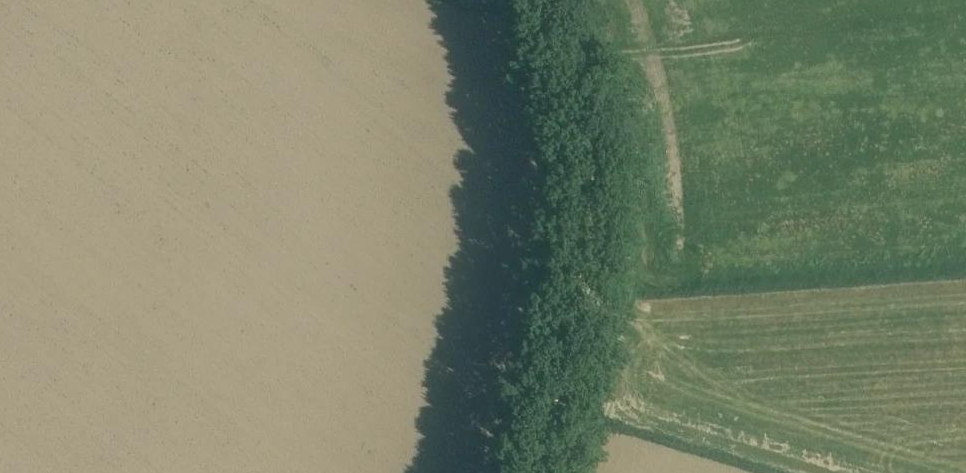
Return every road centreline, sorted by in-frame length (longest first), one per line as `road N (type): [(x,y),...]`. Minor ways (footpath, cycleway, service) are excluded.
road 1 (unclassified): [(541,472),(594,250),(583,120),(556,0)]

